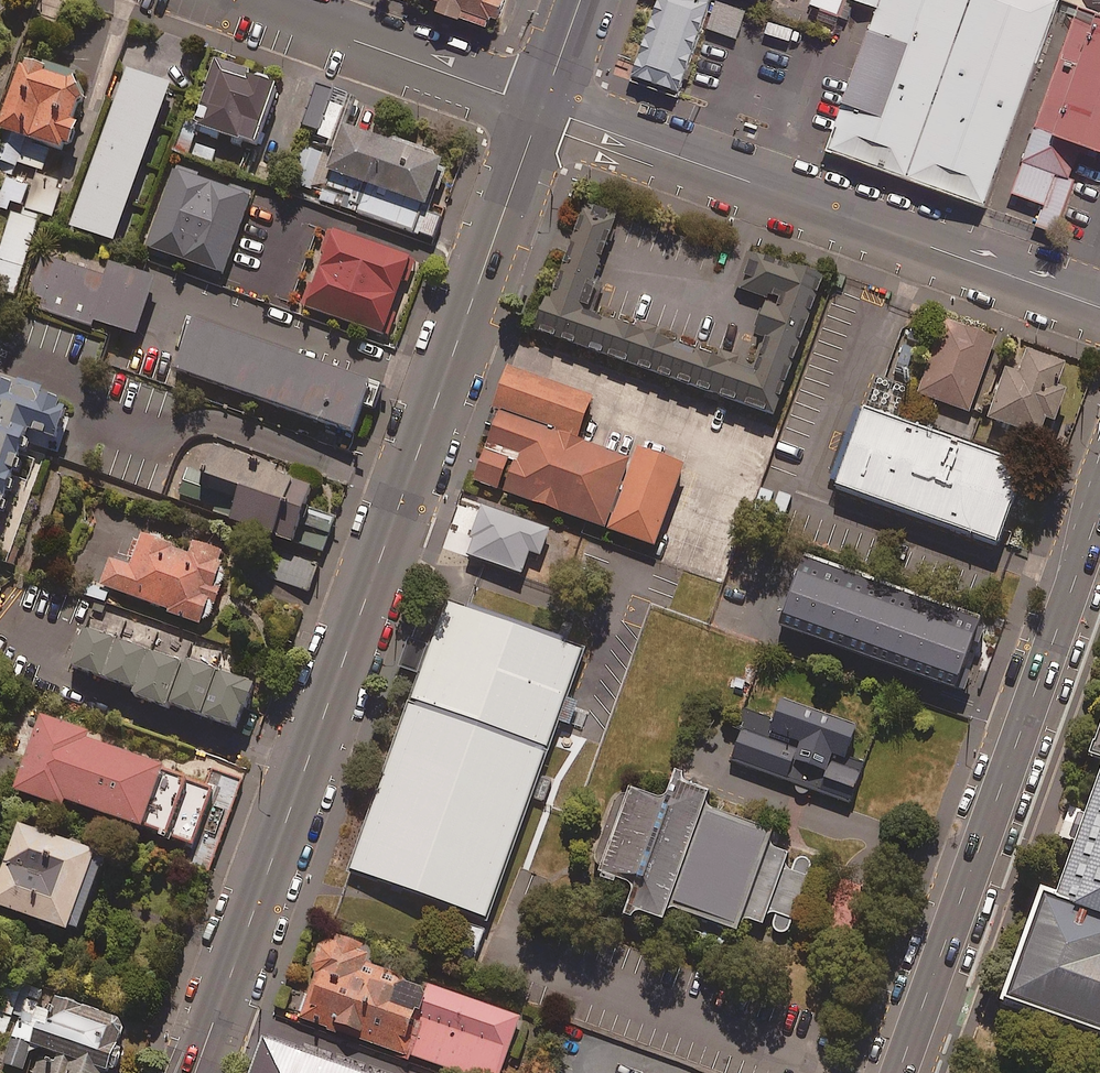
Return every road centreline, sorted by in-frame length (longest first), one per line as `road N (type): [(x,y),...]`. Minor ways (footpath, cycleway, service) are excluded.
road 1 (secondary): [(543,107),(197,1072)]
road 2 (trunk): [(899,1072),(1075,581),(1099,489)]
road 3 (residential): [(543,107),(1099,307)]
road 4 (residential): [(250,0),(543,107)]

